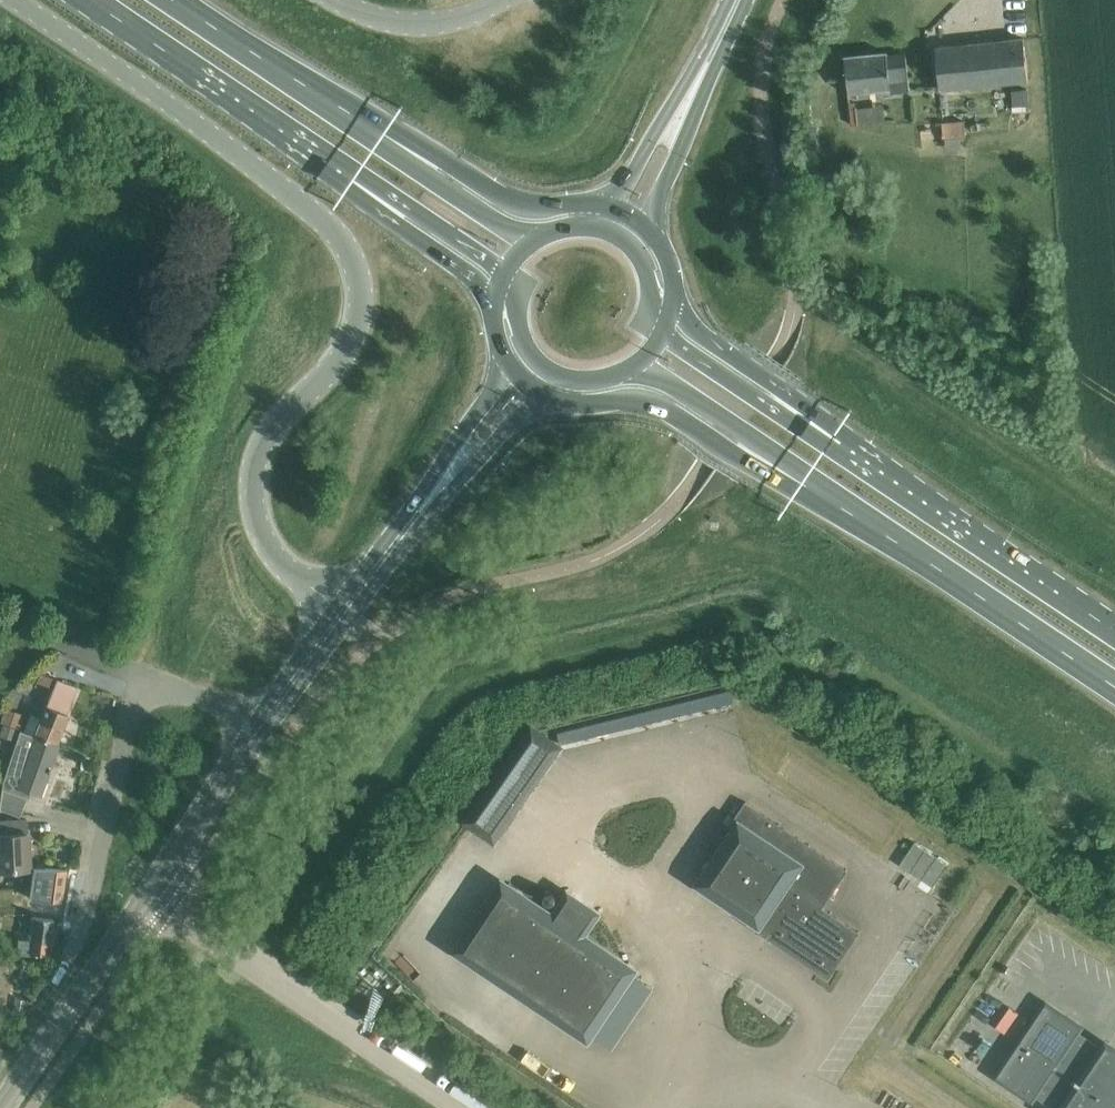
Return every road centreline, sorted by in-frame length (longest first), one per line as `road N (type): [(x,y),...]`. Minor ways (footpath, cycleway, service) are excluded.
road 1 (unclassified): [(16,0),(352,240),(364,285),(351,343),(257,446),(250,486),(269,555),(343,612)]
road 2 (secondary): [(0,1106),(256,736)]
road 3 (trunk): [(753,453),(1114,694)]
road 4 (residential): [(61,974),(76,946),(132,712),(154,696),(182,698),(256,736)]
road 5 (trunk): [(1114,633),(791,410)]
road 6 (trunk): [(96,0),(377,197)]
road 7 (trunk): [(405,148),(177,0)]
road 8 (trunk): [(541,393),(579,403),(637,399),(728,449),(753,453)]
road 9 (trunk): [(611,207),(518,205),(405,148)]
road 10 (secondary): [(649,227),(714,47)]
road 11 (secondary): [(714,47),(611,207)]
road 12 (secondary): [(415,516),(457,487),(541,393)]
road 13 (secondary): [(510,367),(415,516)]
road 14 (unclassified): [(502,0),(420,23),(370,16),(334,0)]
road 15 (trunk): [(791,410),(776,384),(671,303)]
road 16 (trunk): [(534,241),(431,181),(405,148)]
road 17 (trunk): [(377,197),(398,230),(493,298)]
road 18 (trunk): [(791,410),(764,403),(662,330)]
road 19 (secondary): [(256,736),(343,612)]
road 20 (trunk): [(639,361),(742,432),(753,453)]
road 21 (trunk): [(377,197),(411,209),(504,272)]
road 22 (trunk): [(662,330),(636,250),(596,228)]
road 23 (trunk): [(504,272),(530,355),(557,376)]
road 24 (secondary): [(343,612),(415,516)]

